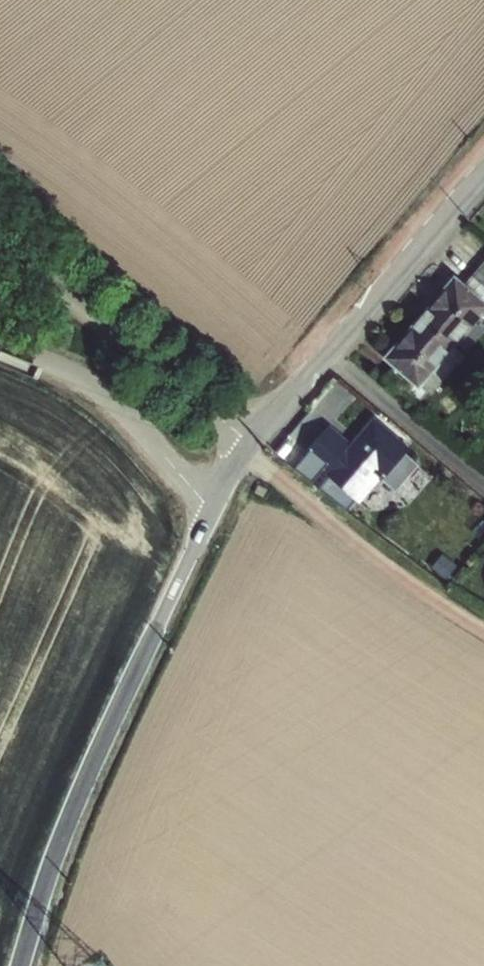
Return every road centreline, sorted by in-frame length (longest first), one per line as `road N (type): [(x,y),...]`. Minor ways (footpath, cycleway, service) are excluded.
road 1 (tertiary): [(20,965),(68,829),(212,510)]
road 2 (unclassified): [(0,258),(249,444)]
road 3 (track): [(483,630),(307,510),(249,444)]
road 4 (residential): [(212,510),(115,399),(0,346)]
road 5 (tertiary): [(329,352),(483,172)]
road 6 (residential): [(329,352),(483,485)]
road 7 (tertiary): [(249,444),(329,352)]

